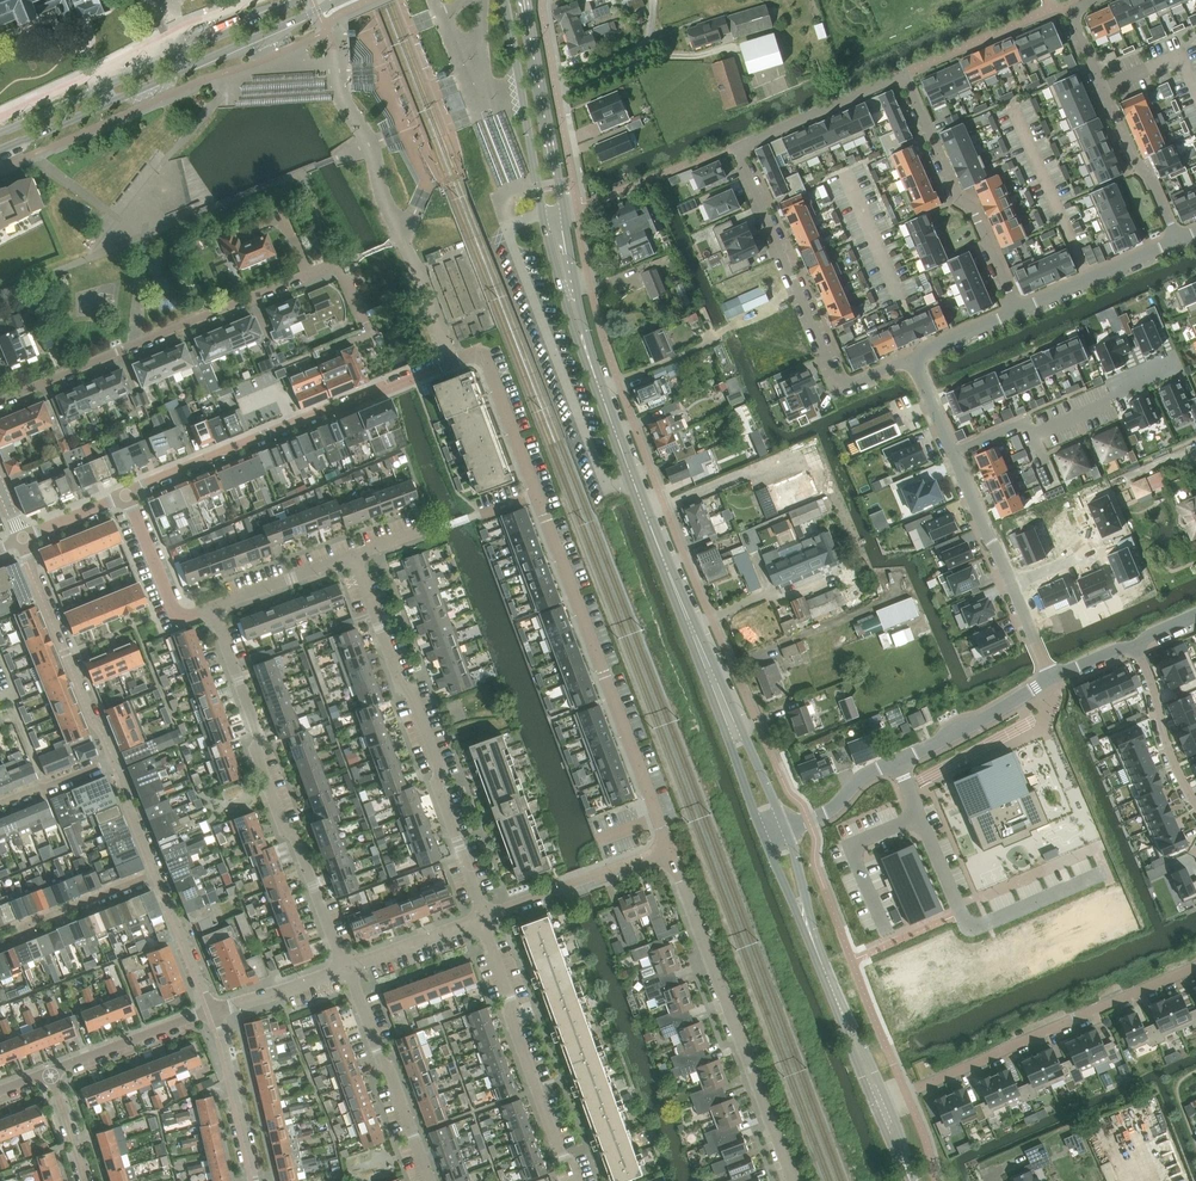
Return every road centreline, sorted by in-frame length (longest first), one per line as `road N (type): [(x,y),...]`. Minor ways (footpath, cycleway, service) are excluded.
road 1 (residential): [(917,361),(853,382),(828,372),(733,147),(903,74),(1017,309)]
road 2 (residential): [(668,850),(488,364),(475,355),(419,377)]
road 3 (secondary): [(585,347),(732,725)]
road 4 (residential): [(485,917),(442,802),(442,766),(355,557)]
road 5 (residential): [(344,968),(301,845),(283,825),(212,609)]
road 6 (residential): [(0,405),(342,267)]
road 7 (secondary): [(0,150),(335,0)]
road 8 (residential): [(793,1180),(668,850)]
road 9 (residential): [(888,1101),(1195,967)]
road 10 (secondary): [(296,0),(0,133)]
road 11 (unclassified): [(900,763),(966,922),(974,926),(1102,871)]
road 12 (residential): [(129,494),(419,377)]
road 13 (residential): [(578,1180),(515,1022),(485,917)]
road 14 (residential): [(1176,237),(1073,19),(1092,0)]
road 15 (residential): [(1051,677),(951,452)]
road 16 (residential): [(111,764),(23,539)]
road 17 (residential): [(431,1180),(344,968)]
road 18 (secondary): [(503,0),(543,215)]
road 19 (secondary): [(564,209),(526,0)]
road 20 (residential): [(577,206),(543,0)]
road 21 (residential): [(485,917),(668,850)]
road 22 (residential): [(1017,309),(1176,237)]
road 23 (residential): [(900,763),(1051,677)]
road 24 (residential): [(50,1073),(213,1013)]
road 25 (residential): [(1195,804),(1135,641)]
road 26 (residential): [(254,1180),(213,1013)]
road 27 (residential): [(156,874),(0,937)]
road 28 (residential): [(212,609),(188,616),(175,609),(129,494)]
road 29 (residential): [(212,609),(355,557)]
road 30 (residential): [(1034,431),(1171,366)]
road 31 (residential): [(213,1013),(156,874)]
road 32 (residential): [(344,968),(485,917)]
road 33 (secondary): [(585,347),(564,209)]
road 34 (secondary): [(543,215),(585,347)]
road 35 (residential): [(213,1013),(344,968)]
road 36 (residential): [(785,828),(900,763)]

